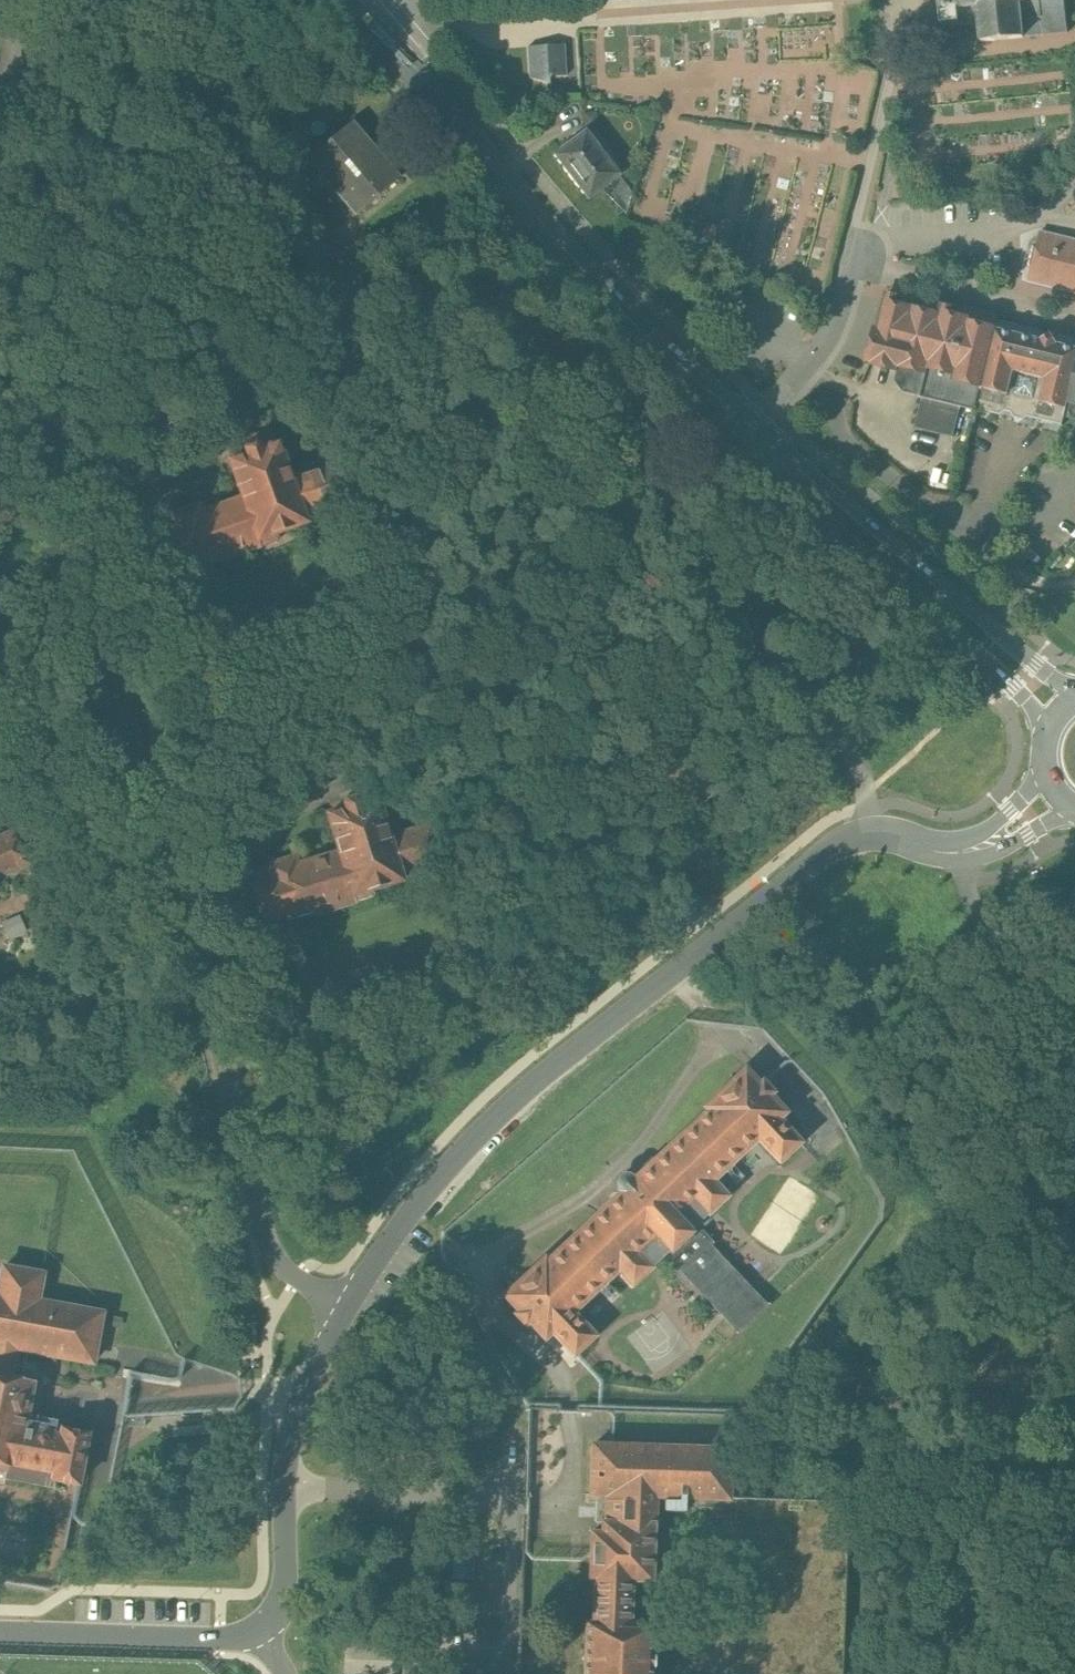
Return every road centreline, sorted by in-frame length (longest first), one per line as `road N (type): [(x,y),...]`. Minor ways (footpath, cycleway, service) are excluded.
road 1 (residential): [(346,1312),(407,1215),(487,1125),(803,868),(869,833),(889,831),(955,852),(1004,834),(1061,794)]
road 2 (track): [(259,251),(481,390),(670,547),(865,783),(869,833)]
road 3 (secondary): [(752,430),(582,260),(344,0)]
road 4 (residential): [(346,1312),(279,1265),(265,1242),(213,1008),(161,842)]
road 5 (residential): [(137,755),(0,272)]
road 6 (secondary): [(1069,716),(752,430)]
road 7 (residential): [(260,1631),(282,1607),(287,1586),(285,1494),(297,1415),(346,1312)]
road 8 (residential): [(0,163),(259,251)]
road 9 (residential): [(260,1631),(230,1638),(0,1636)]
road 10 (track): [(934,849),(1056,1016),(1074,1060)]
road 11 (residential): [(855,237),(894,81),(903,0)]
road 12 (residential): [(855,237),(830,330),(752,430)]
road 13 (track): [(1074,1200),(1074,1344)]

